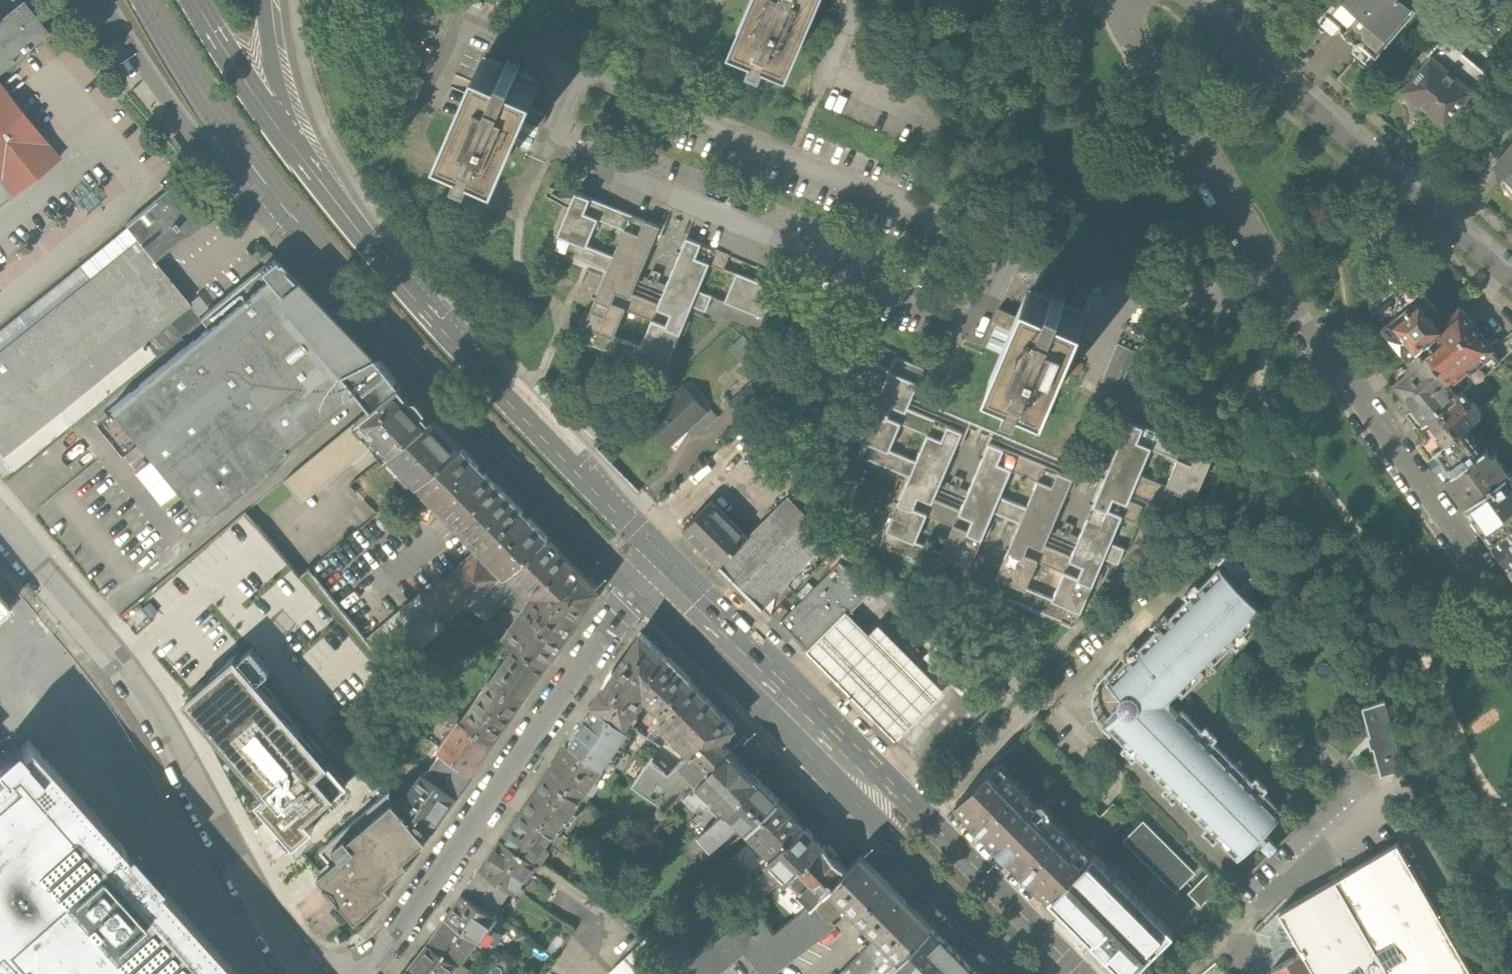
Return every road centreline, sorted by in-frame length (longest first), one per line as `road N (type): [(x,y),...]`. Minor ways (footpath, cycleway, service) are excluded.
road 1 (residential): [(1116,5),(1276,279),(1511,609)]
road 2 (primary): [(1079,973),(669,563)]
road 3 (primary): [(669,563),(497,394),(302,164)]
road 4 (primary): [(638,594),(1024,973)]
road 5 (residential): [(302,973),(171,741),(0,528)]
road 6 (primary): [(277,201),(409,356),(638,594)]
road 7 (residential): [(638,594),(391,943),(354,973)]
road 8 (residential): [(1199,0),(1511,262)]
road 9 (unclassified): [(102,0),(210,153),(277,201)]
road 10 (primary): [(147,0),(277,201)]
road 11 (primary): [(302,164),(194,0)]
road 12 (secondary): [(302,164),(274,77),(261,0)]

